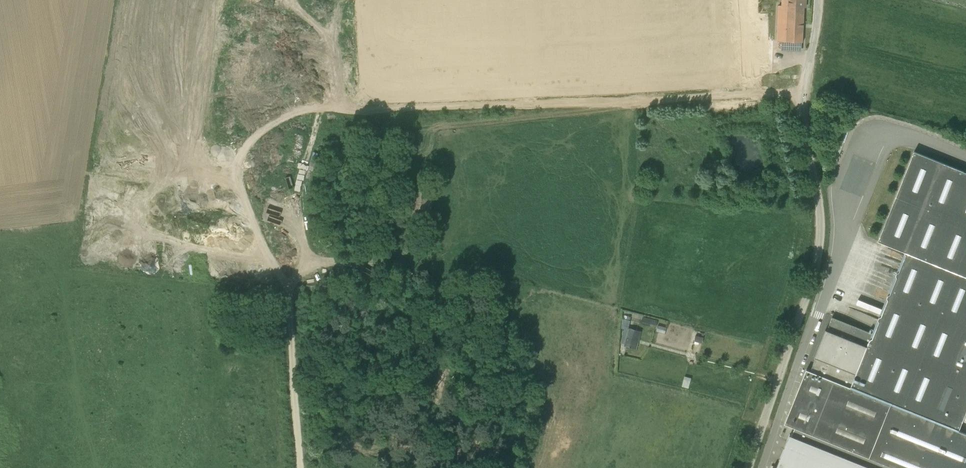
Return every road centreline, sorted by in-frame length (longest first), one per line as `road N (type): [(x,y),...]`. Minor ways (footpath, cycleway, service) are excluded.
road 1 (track): [(803,91),(352,116),(308,107),(274,124),(242,149),(237,181),(262,252),(288,287),(299,467)]
road 2 (unclassified): [(748,467),(814,274),(819,199),(803,91),(818,0)]

